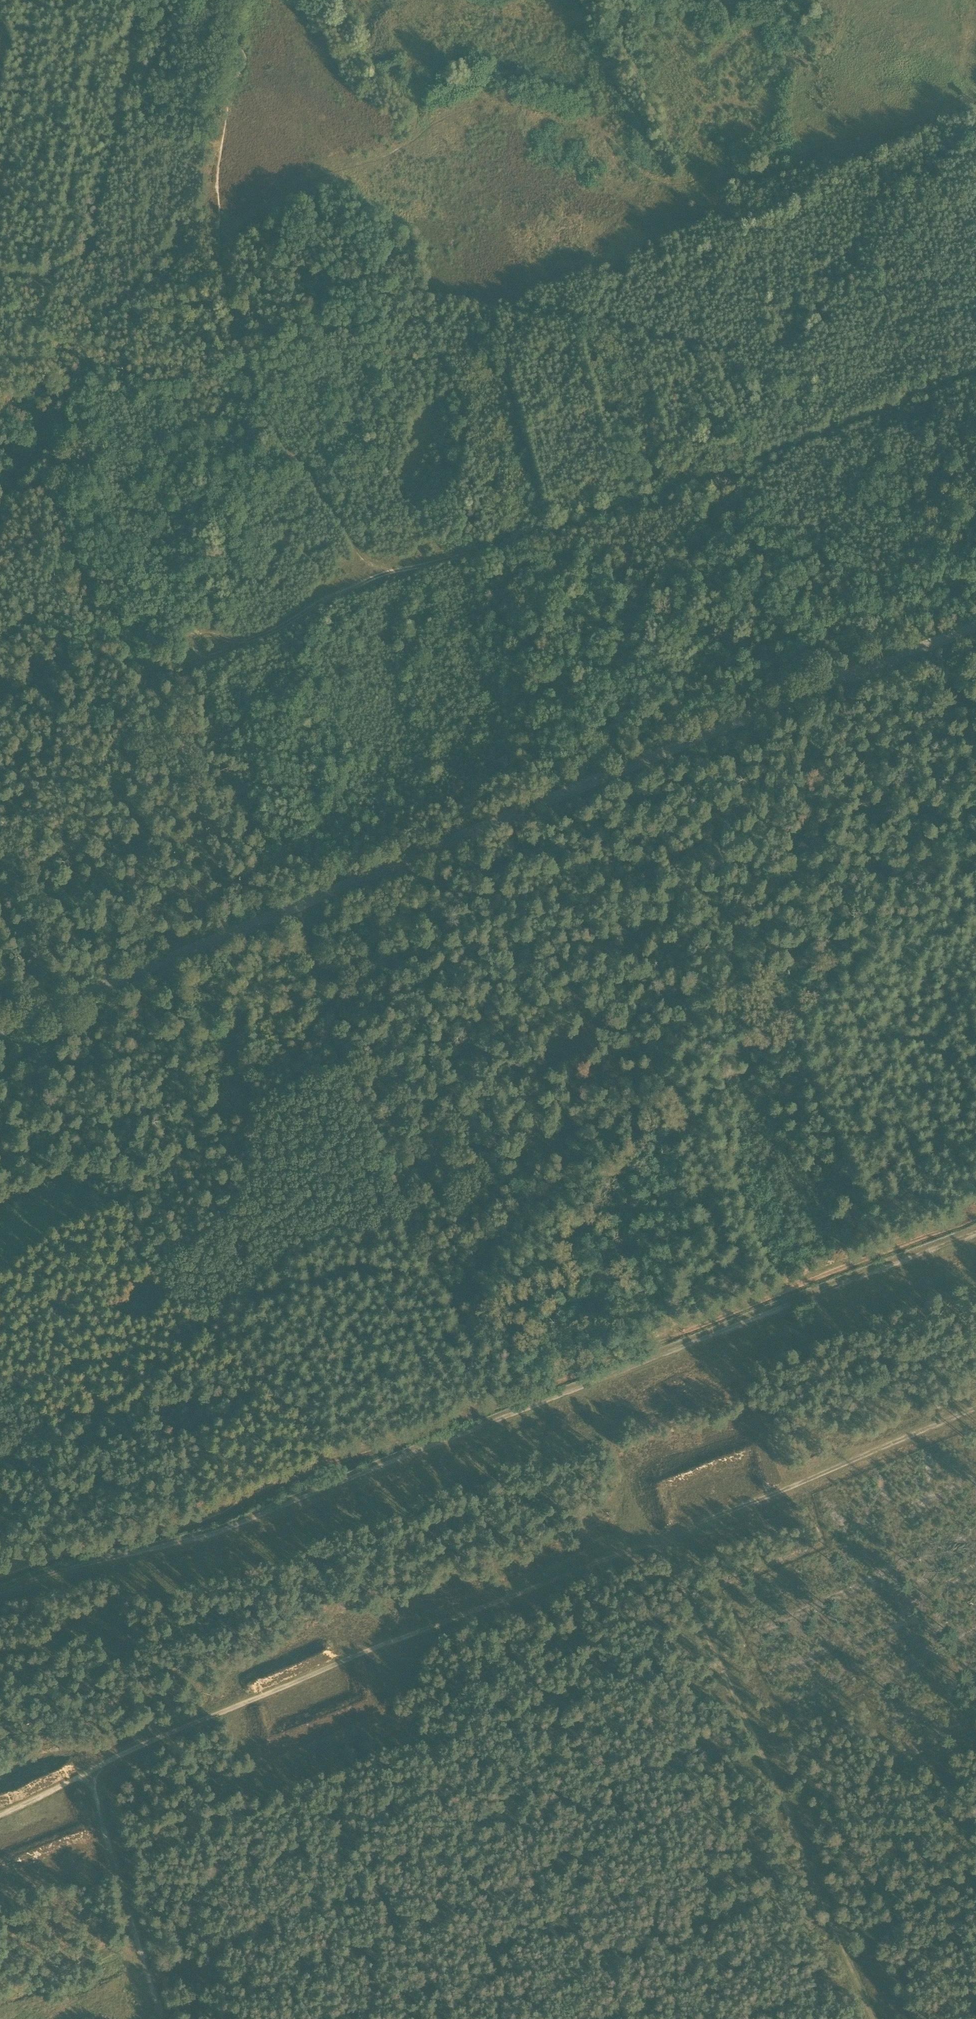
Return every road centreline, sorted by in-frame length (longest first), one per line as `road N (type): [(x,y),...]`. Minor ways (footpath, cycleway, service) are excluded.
road 1 (unclassified): [(0,1038),(975,629)]
road 2 (track): [(0,1593),(209,1535),(975,1231)]
road 3 (track): [(975,1218),(497,1407),(305,1472),(206,1521),(0,1578)]
road 4 (track): [(663,1542),(411,1634),(86,1775)]
road 5 (track): [(389,575),(628,509),(975,372)]
road 6 (track): [(298,913),(328,1018),(497,1407)]
road 7 (track): [(875,2018),(663,1542)]
road 8 (track): [(663,1542),(975,1408)]
road 9 (track): [(345,1057),(95,1210)]
road 10 (track): [(86,1775),(162,2018)]
road 11 (track): [(792,1006),(677,1096),(669,1194)]
road 12 (track): [(677,1336),(666,1291),(669,1194)]

